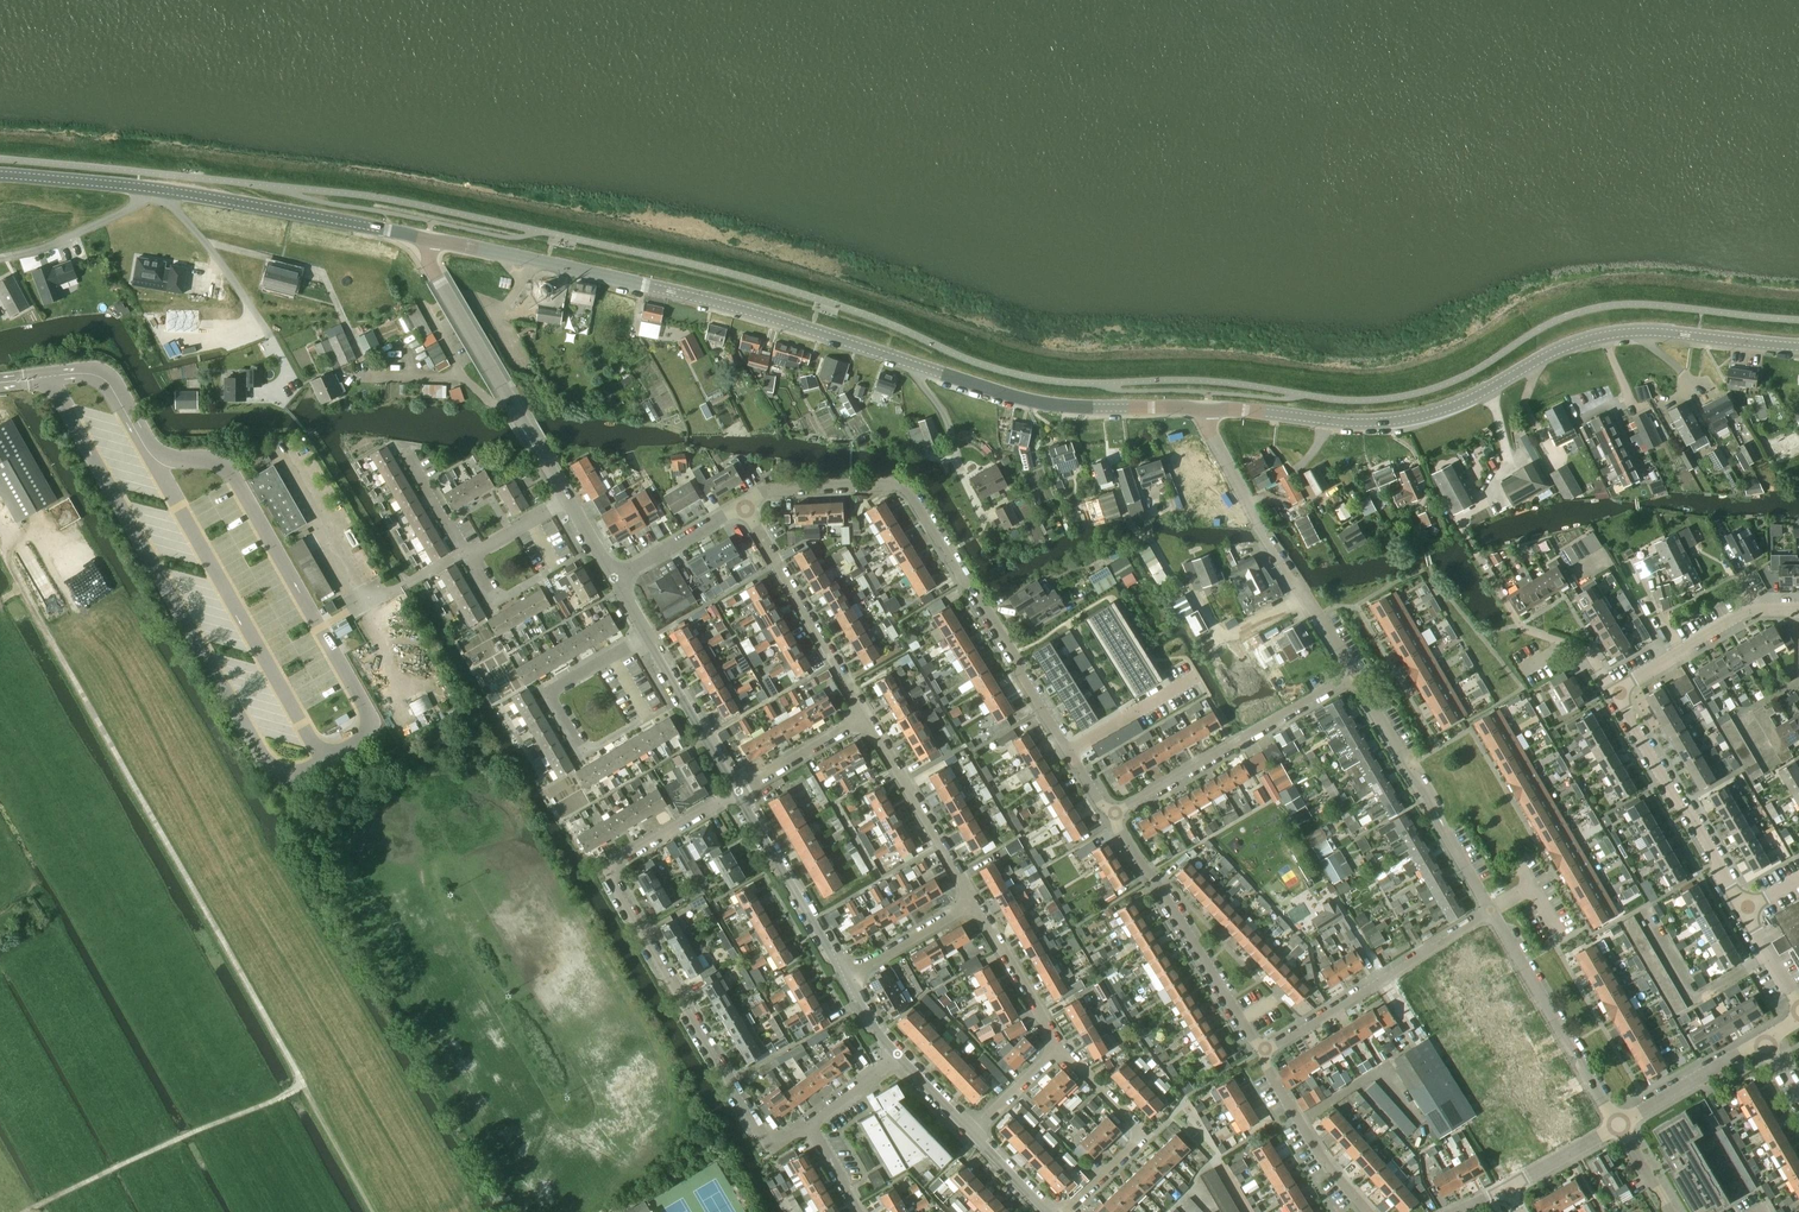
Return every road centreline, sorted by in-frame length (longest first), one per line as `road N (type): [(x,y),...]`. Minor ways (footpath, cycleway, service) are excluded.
road 1 (tertiary): [(425,239),(724,305),(1035,403),(1207,410)]
road 2 (track): [(372,1211),(22,588),(2,599)]
road 3 (tertiary): [(1207,410),(1354,423),(1411,418),(1493,389),(1566,346),(1622,332),(1798,345)]
road 4 (residential): [(1109,815),(904,487),(770,489),(742,506)]
road 5 (residential): [(770,1140),(757,1130),(604,866),(738,790)]
road 6 (track): [(302,1084),(26,1211)]
road 7 (tertiary): [(568,501),(432,268),(425,239)]
road 8 (residential): [(681,698),(584,750),(552,695),(647,639)]
road 9 (residential): [(1262,1052),(1109,815)]
road 10 (residential): [(1351,676),(1109,815)]
road 11 (residential): [(1351,676),(1265,542),(1212,436)]
road 12 (residential): [(1492,912),(1351,676)]
road 13 (residential): [(1262,1052),(1492,912)]
road 14 (tertiary): [(425,239),(161,189)]
road 15 (residential): [(1743,912),(1618,696)]
road 16 (residential): [(1619,1126),(1492,912)]
road 17 (residential): [(863,716),(742,506)]
road 18 (residential): [(1062,1211),(1136,1135),(1058,1047)]
road 19 (residential): [(974,903),(863,716)]
road 20 (tertiary): [(845,977),(738,790)]
road 21 (residential): [(1618,696),(1747,610),(1798,609)]
road 22 (residential): [(1366,1211),(1298,1122),(1262,1052)]
road 23 (residential): [(270,334),(161,189)]
road 24 (residential): [(161,189),(51,245),(0,258)]
road 25 (tertiary): [(1619,1126),(1764,1042)]
road 26 (residential): [(1058,1047),(974,903)]
road 27 (tertiary): [(161,189),(0,173)]
road 28 (residential): [(845,977),(974,903)]
road 29 (residential): [(742,506),(613,579)]
road 30 (residential): [(738,790),(863,716)]
road 31 (tertiary): [(1508,1187),(1619,1126)]
road 32 (residential): [(1618,696),(1589,652),(1522,627)]
road 33 (residential): [(973,1134),(1058,1047)]

